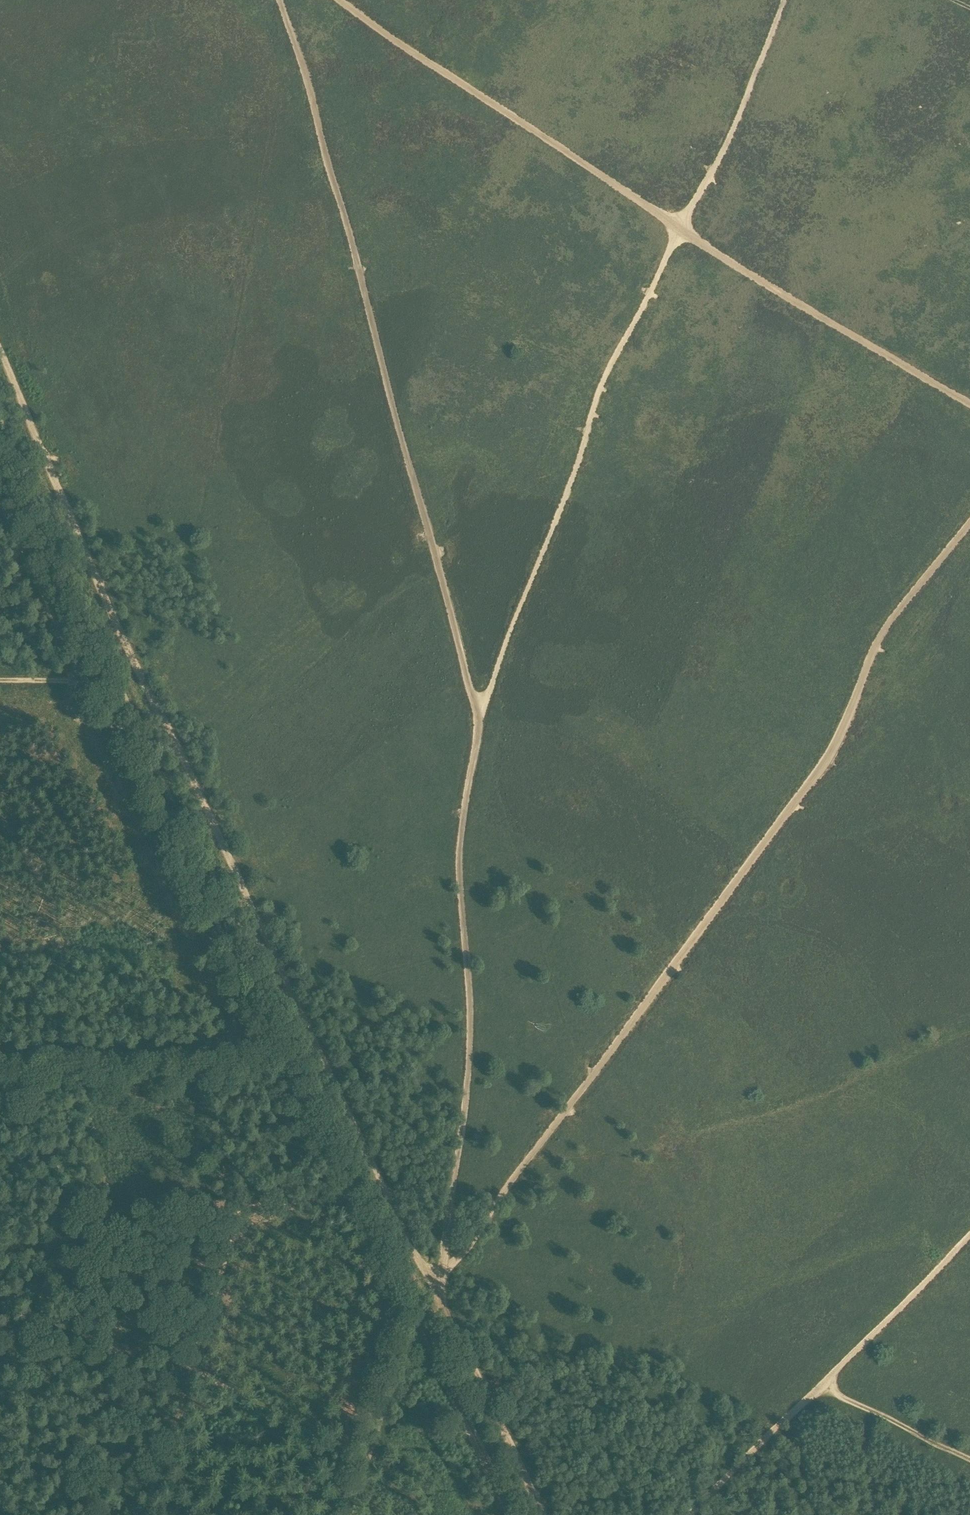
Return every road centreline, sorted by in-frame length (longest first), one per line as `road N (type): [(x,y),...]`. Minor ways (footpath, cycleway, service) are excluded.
road 1 (track): [(438,1276),(466,1095),(461,831),(482,712),(602,382),(731,137),(784,0)]
road 2 (track): [(0,504),(79,677),(111,709),(158,803),(509,1514)]
road 3 (track): [(0,353),(157,714),(433,1290)]
road 4 (track): [(433,1290),(826,764),(882,634),(969,524)]
road 5 (track): [(338,0),(735,265),(969,405)]
road 6 (track): [(280,0),(482,712)]
road 7 (track): [(370,1447),(190,1369),(241,1206),(352,1198)]
road 8 (track): [(969,1236),(692,1514)]
road 9 (track): [(0,1079),(289,1074)]
road 10 (track): [(433,1290),(542,1514)]
road 11 (track): [(420,1314),(405,1331),(349,1514)]
road 12 (track): [(822,1386),(969,1459)]

